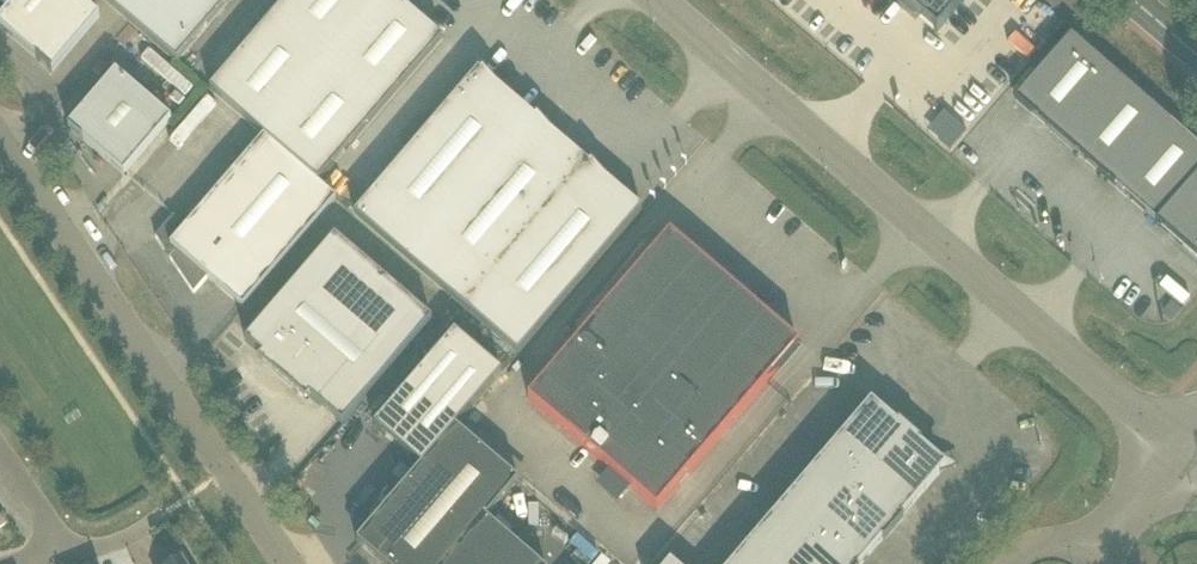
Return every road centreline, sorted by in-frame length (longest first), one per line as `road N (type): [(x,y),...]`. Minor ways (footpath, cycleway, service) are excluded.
road 1 (unclassified): [(1181,454),(654,0)]
road 2 (unclassified): [(0,144),(282,563)]
road 3 (unclassified): [(1181,454),(1093,551)]
road 4 (residential): [(0,449),(50,521),(57,554)]

